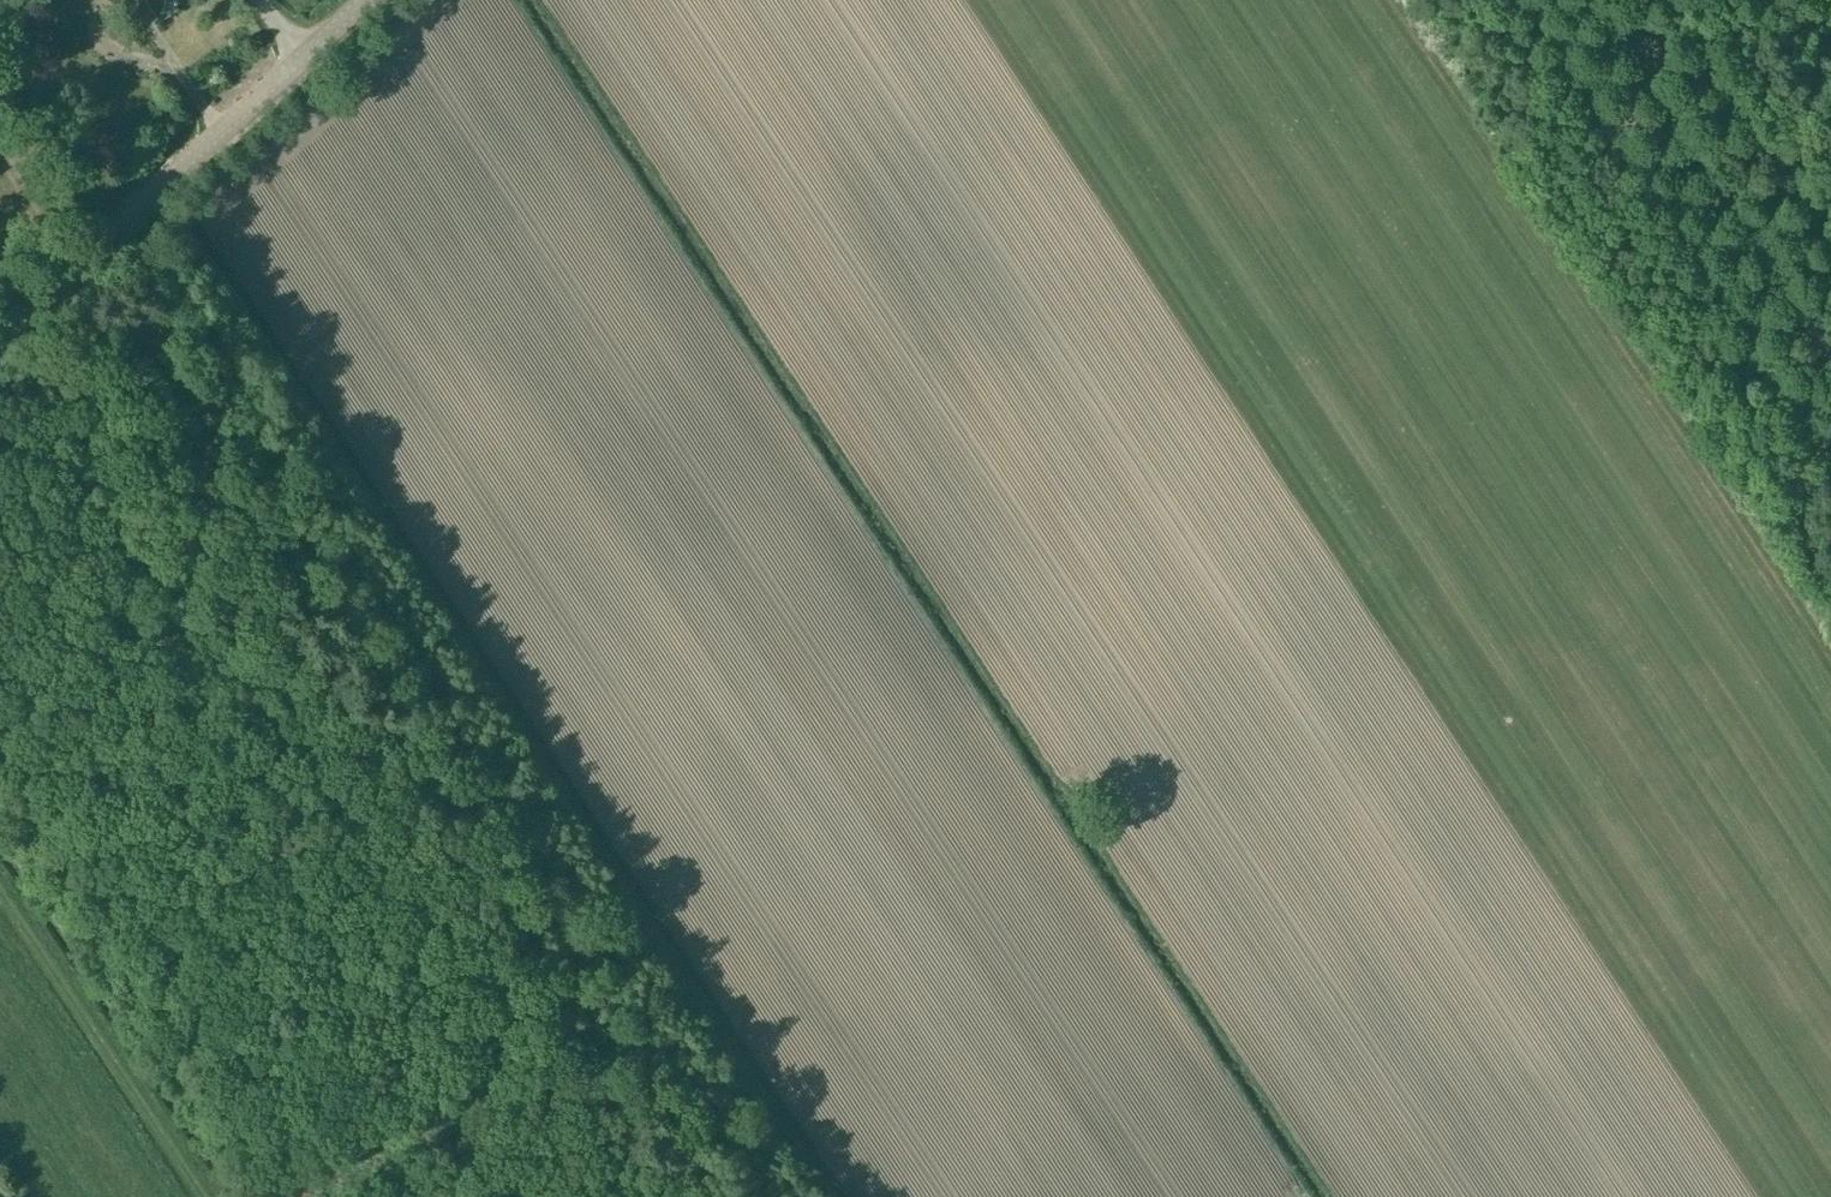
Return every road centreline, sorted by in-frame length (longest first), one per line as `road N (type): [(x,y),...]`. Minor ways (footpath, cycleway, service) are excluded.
road 1 (track): [(1555,0),(1830,415)]
road 2 (tertiary): [(0,338),(360,0)]
road 3 (track): [(1830,356),(1595,0)]

